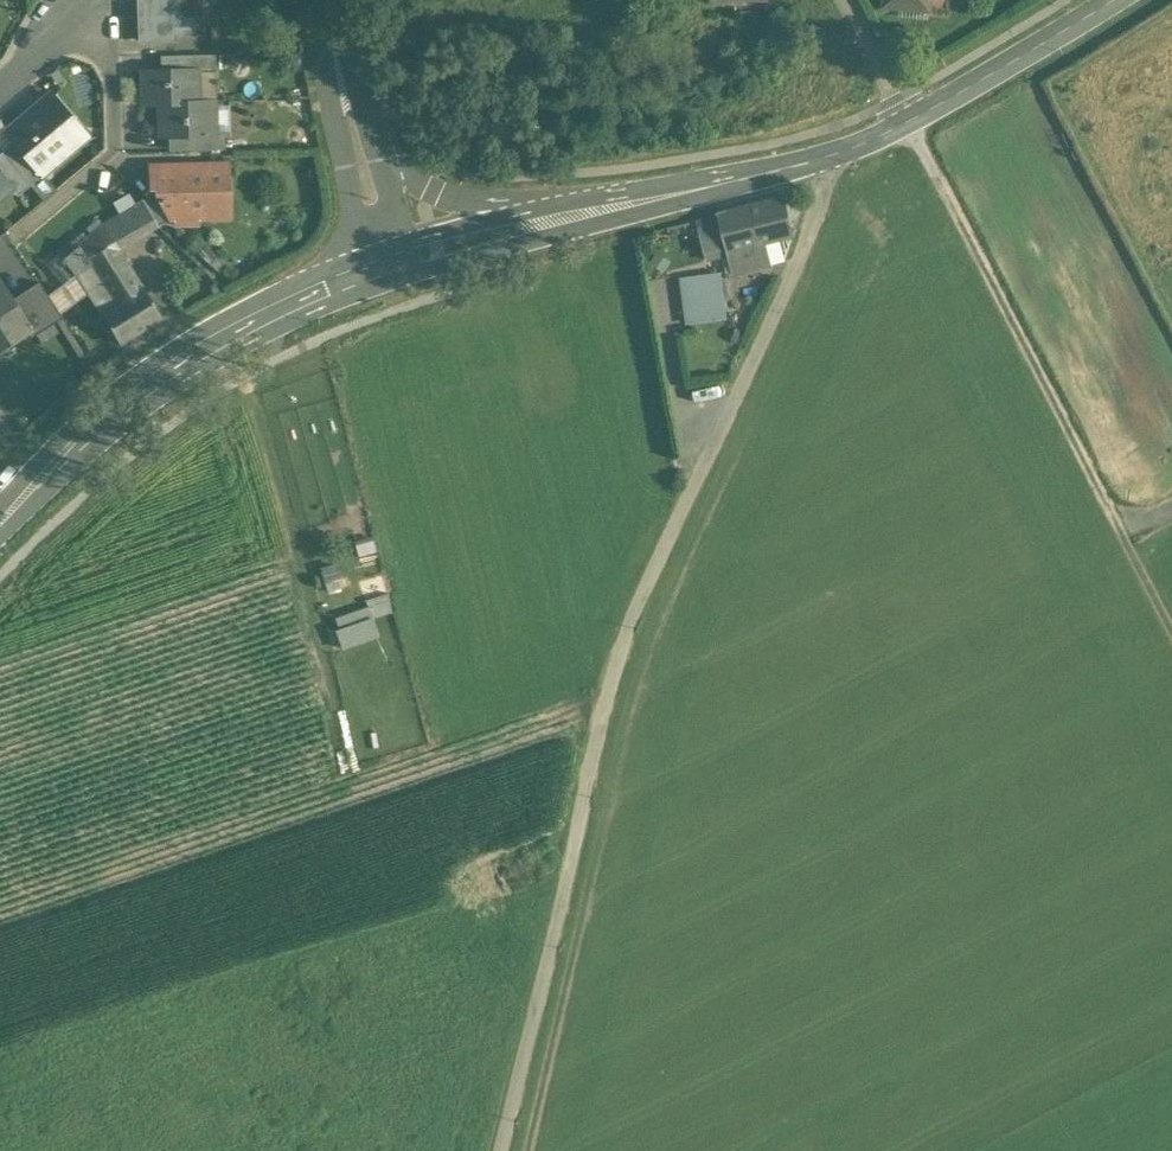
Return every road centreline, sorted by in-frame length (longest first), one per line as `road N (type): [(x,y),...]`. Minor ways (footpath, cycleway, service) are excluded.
road 1 (track): [(517,1150),(625,644),(846,148)]
road 2 (secondary): [(906,121),(846,148),(378,254)]
road 3 (track): [(1171,503),(1124,527),(906,121)]
road 4 (secondary): [(378,254),(301,288),(150,381),(0,516)]
road 5 (residential): [(25,239),(124,154),(117,0)]
road 6 (unclassified): [(326,0),(378,254)]
road 7 (secondary): [(1108,0),(1011,65),(906,121)]
road 8 (residential): [(111,0),(0,90)]
road 9 (unclassified): [(848,0),(906,121)]

